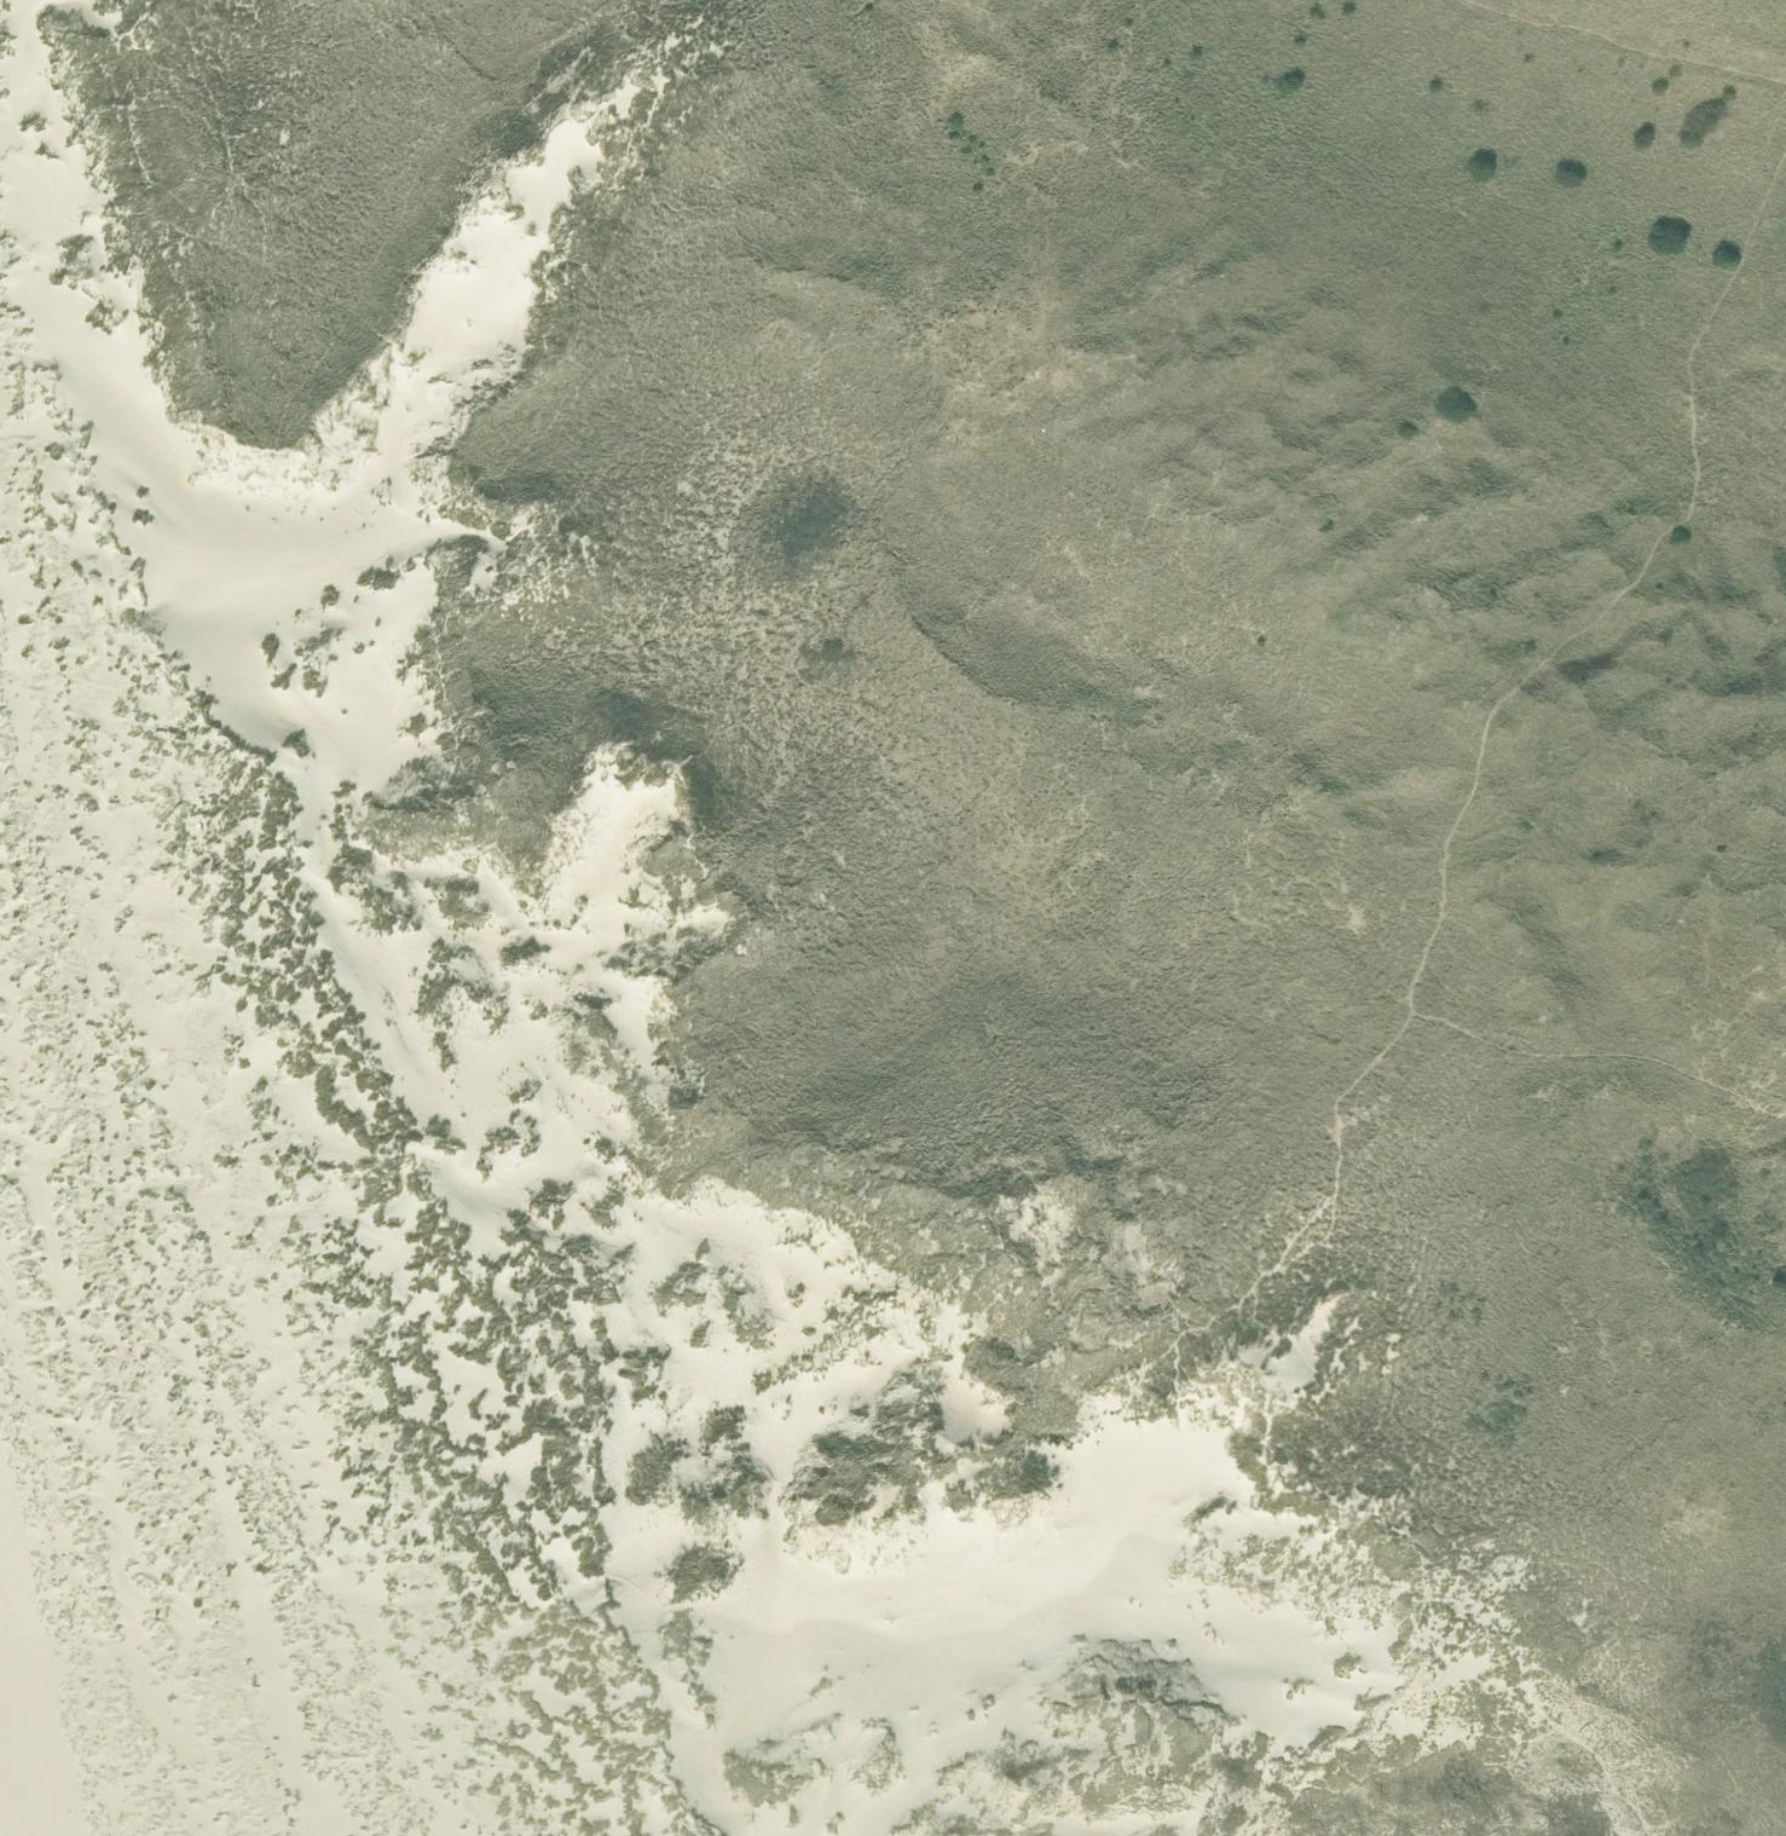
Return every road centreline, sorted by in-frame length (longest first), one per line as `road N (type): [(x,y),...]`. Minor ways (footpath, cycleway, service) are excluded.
road 1 (track): [(1785,98),(1774,121),(1766,211),(1751,248),(1726,277),(1695,350),(1703,463),(1689,515),(1596,623),(1499,706),(1480,783),(1452,838),(1451,896),(1414,985),(1416,1013),(1339,1110),(1356,1152)]

